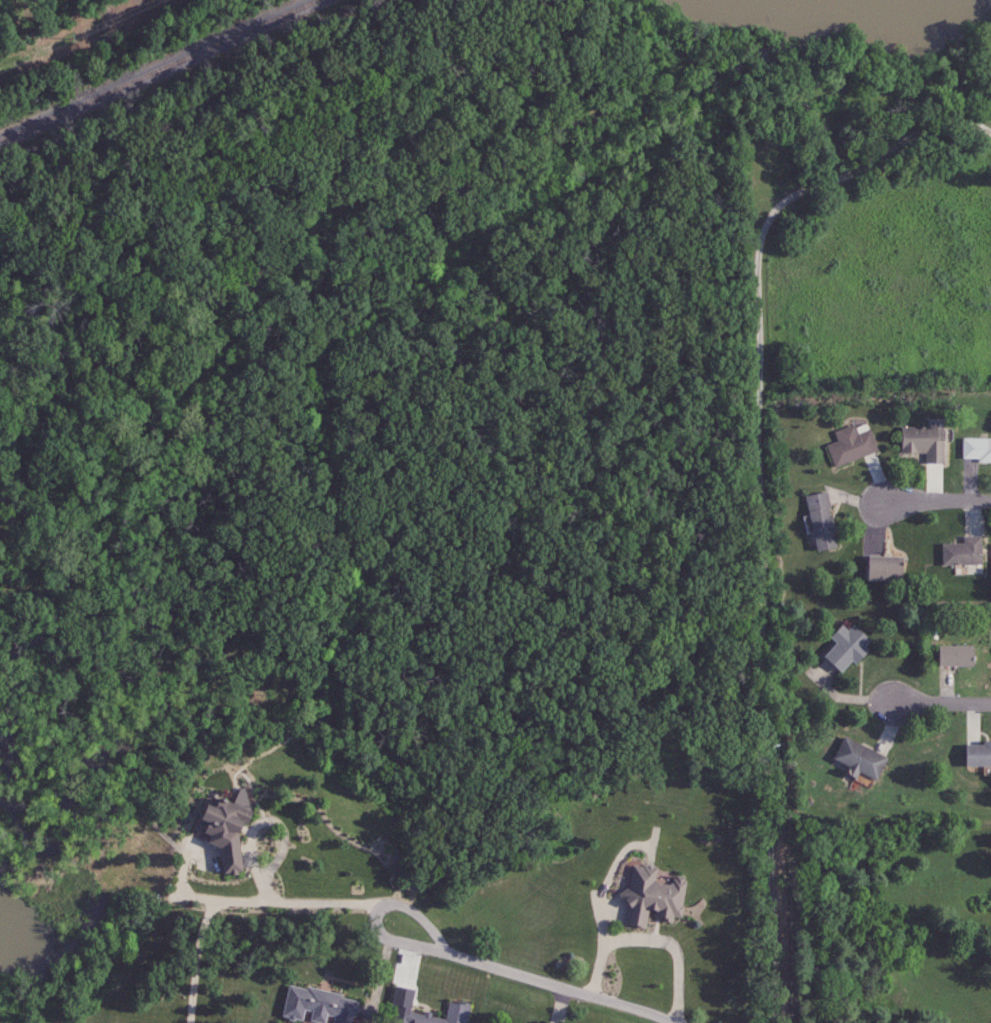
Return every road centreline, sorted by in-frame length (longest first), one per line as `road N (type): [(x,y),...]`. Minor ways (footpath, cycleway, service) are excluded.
road 1 (residential): [(678,1022),(445,953)]
road 2 (residential): [(445,953),(384,939),(379,909),(385,902),(407,907),(445,953)]

